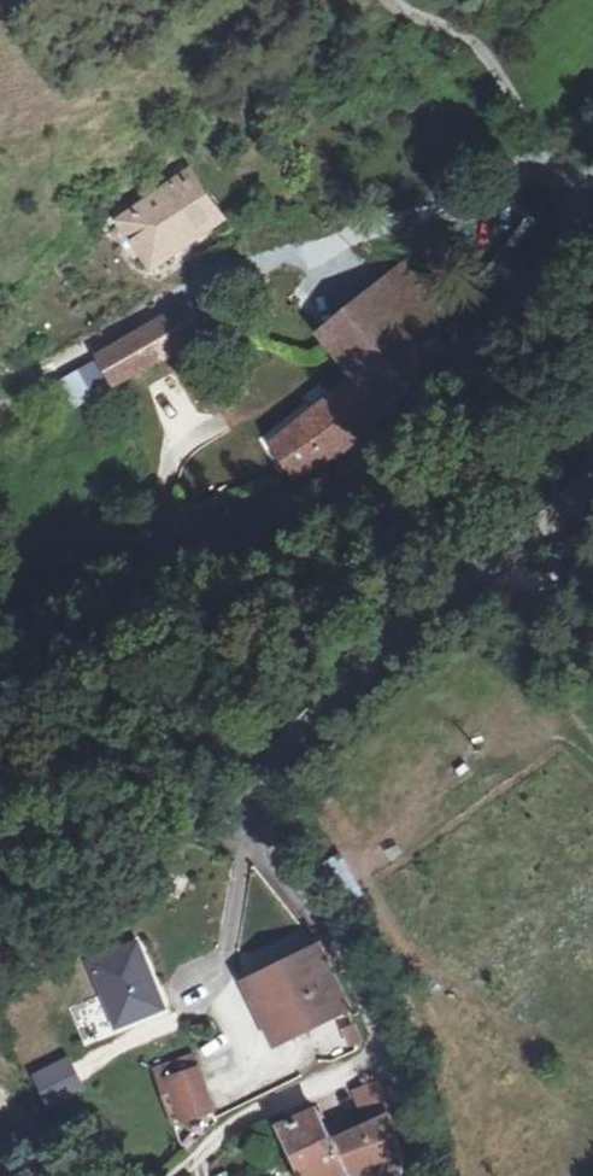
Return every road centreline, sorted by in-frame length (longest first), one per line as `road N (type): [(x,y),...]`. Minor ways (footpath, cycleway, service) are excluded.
road 1 (residential): [(592,485),(414,625),(284,760),(270,795),(274,852),(355,984),(395,1086),(412,1175)]
road 2 (unclassified): [(592,201),(443,384),(341,472),(155,558),(0,612)]

